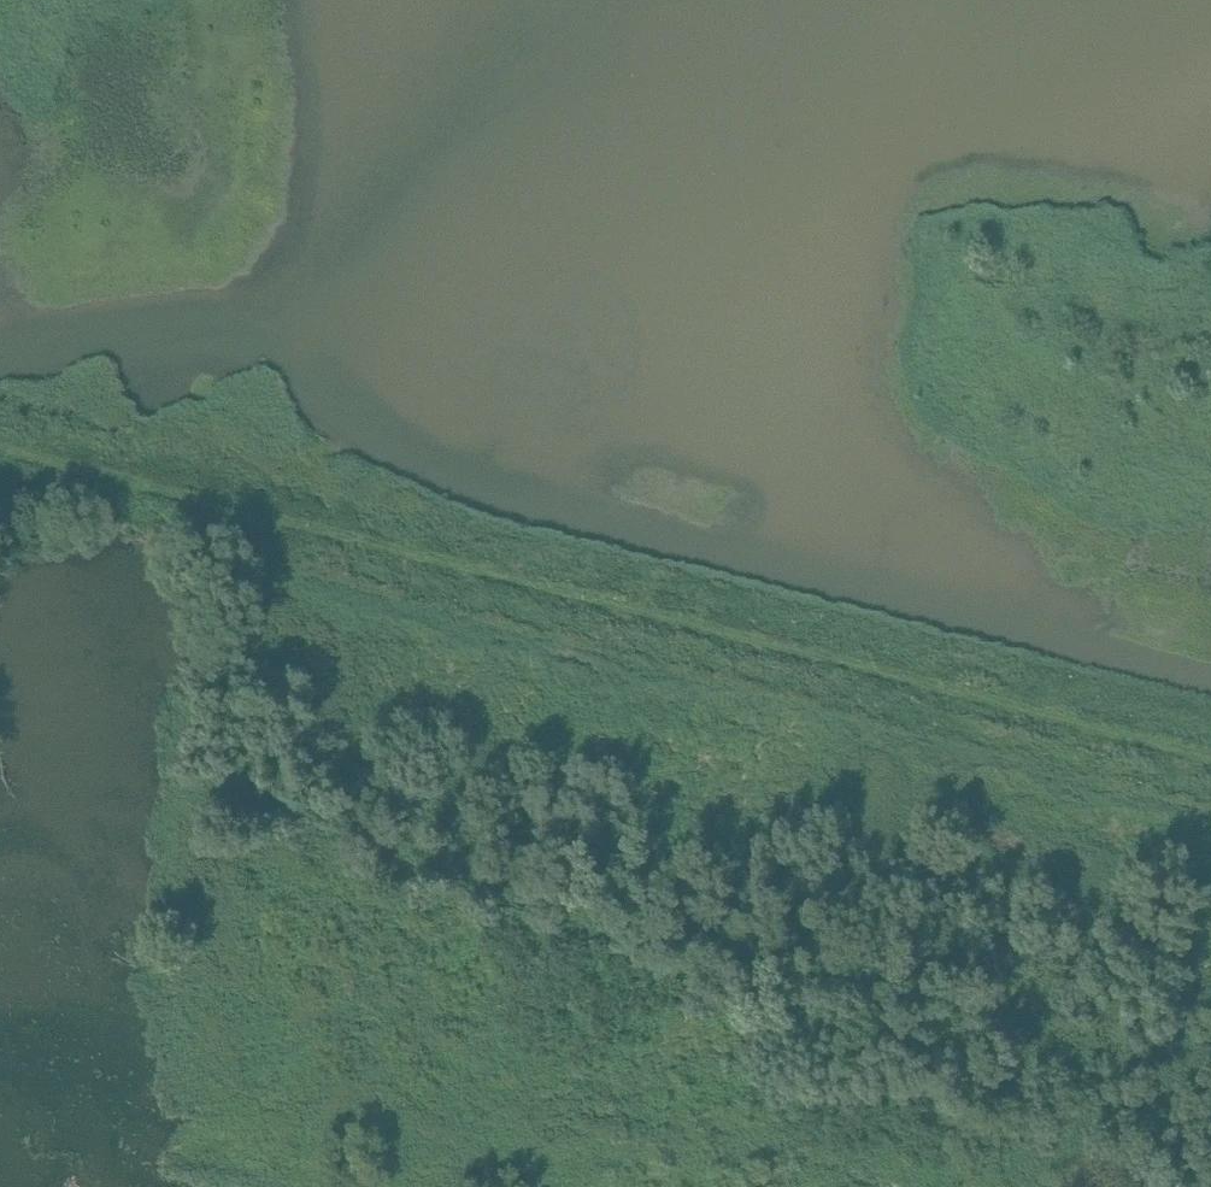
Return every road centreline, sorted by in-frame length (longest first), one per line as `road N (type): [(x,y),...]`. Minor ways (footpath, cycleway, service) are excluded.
road 1 (track): [(0,449),(1210,760)]

